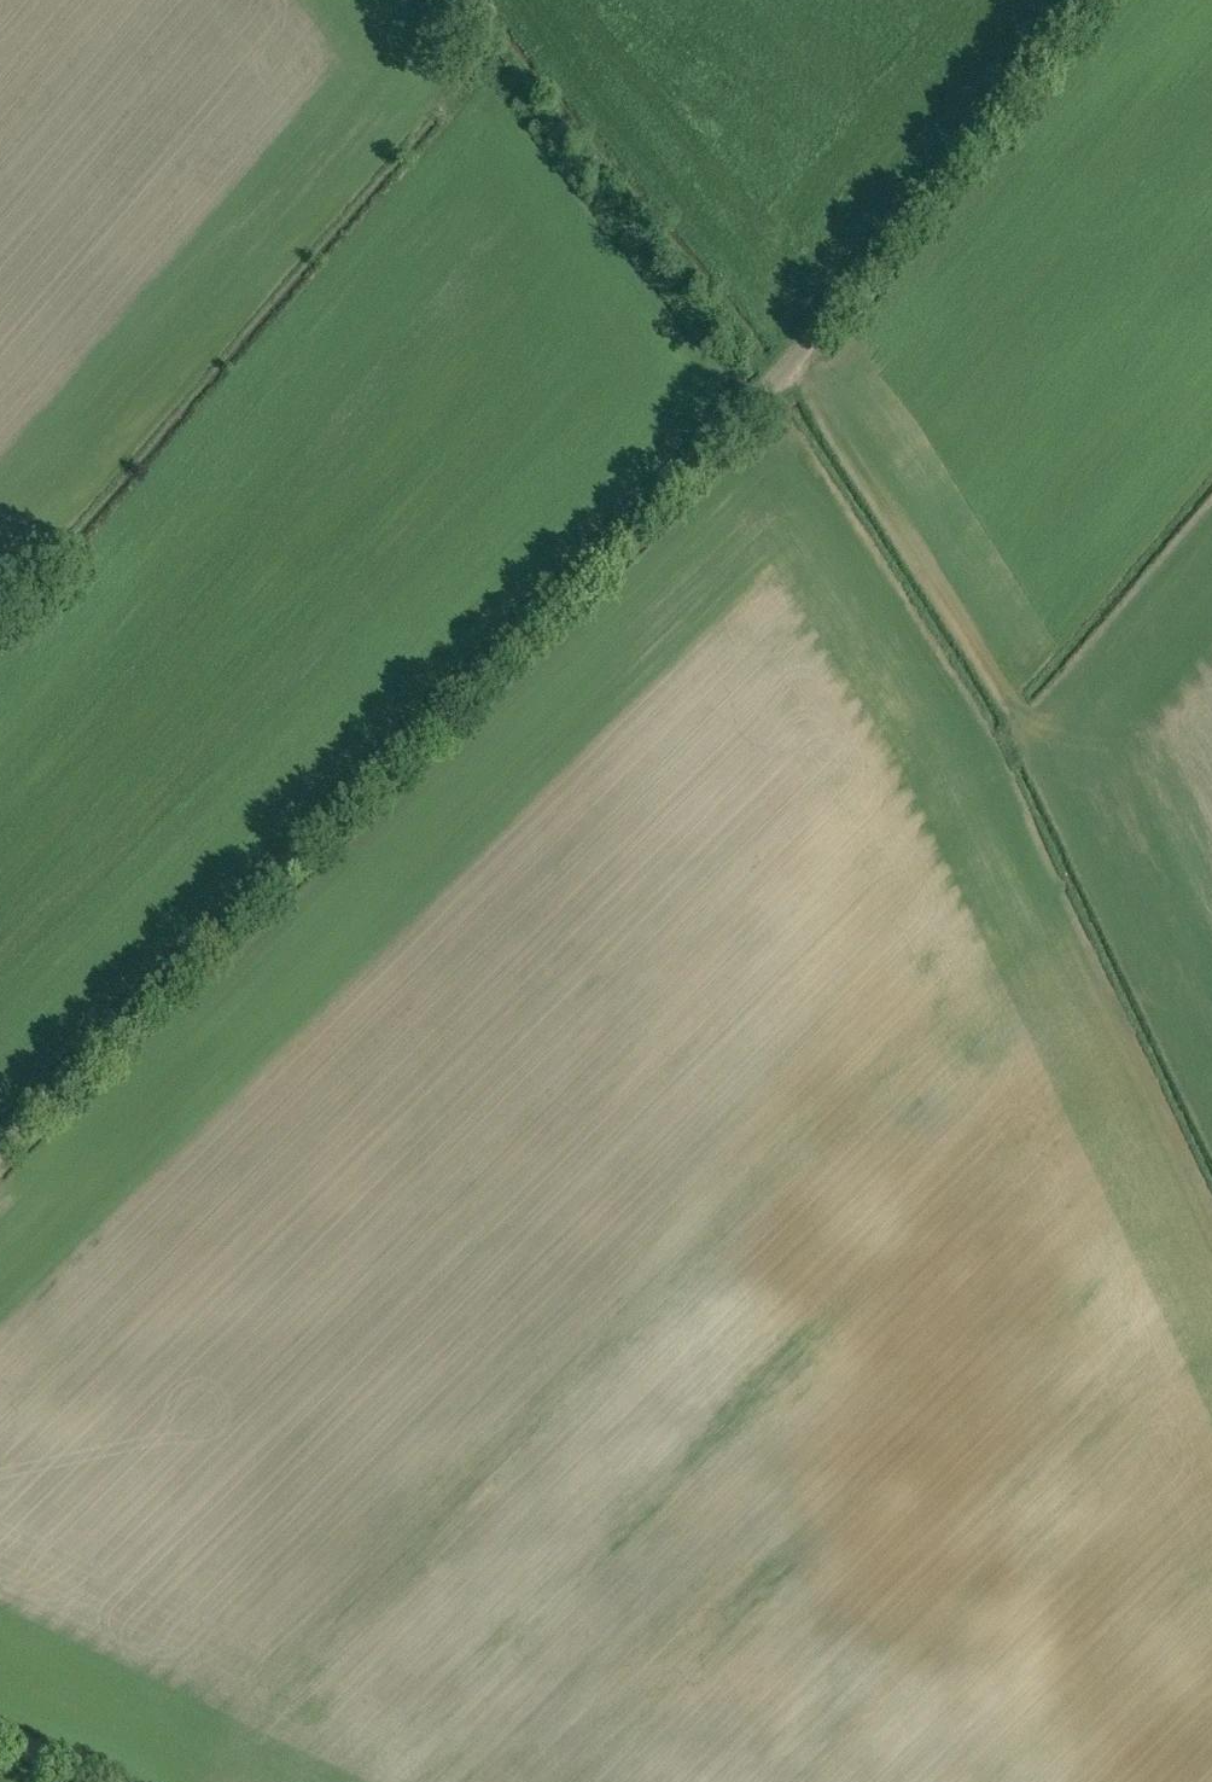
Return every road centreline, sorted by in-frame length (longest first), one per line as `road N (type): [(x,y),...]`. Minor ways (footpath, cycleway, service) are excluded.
road 1 (unclassified): [(0,1160),(216,955),(801,328),(1078,0)]
road 2 (track): [(0,1732),(110,1781)]

